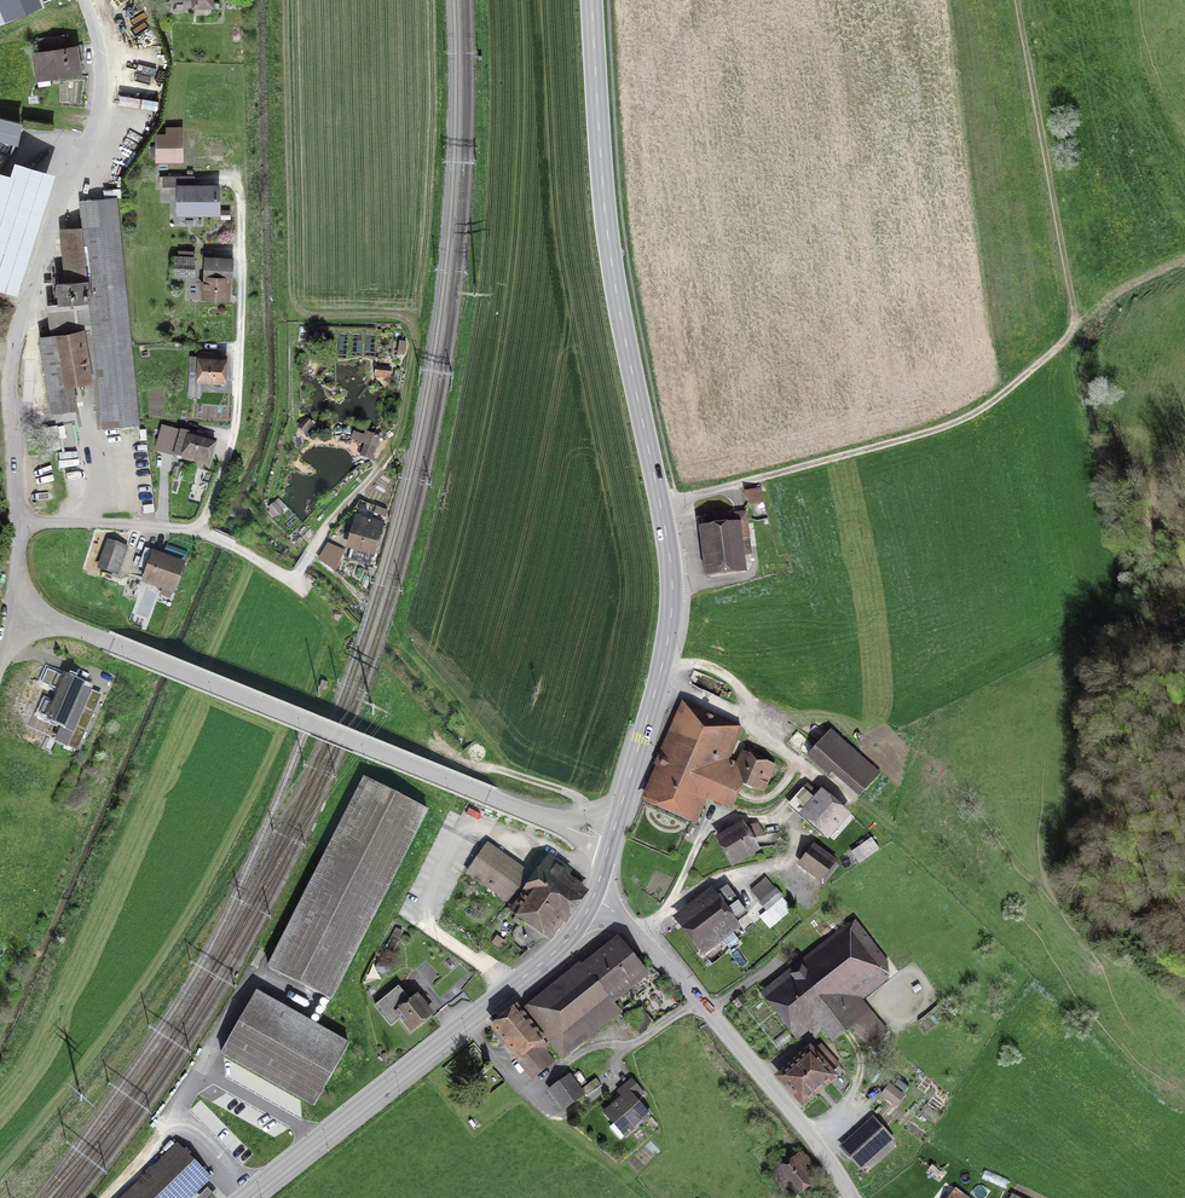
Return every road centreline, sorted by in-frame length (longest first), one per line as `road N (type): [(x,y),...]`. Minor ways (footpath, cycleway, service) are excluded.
road 1 (secondary): [(592,0),(612,272),(673,592),(659,678),(613,835)]
road 2 (track): [(662,507),(979,417),(1067,339),(1070,291),(1016,0)]
road 3 (unclassified): [(613,835),(486,796),(15,604)]
road 4 (track): [(381,469),(399,440),(416,336),(397,321),(303,318),(290,290),(285,0)]
road 5 (unclassified): [(17,524),(11,354),(94,125),(104,67),(85,0)]
road 6 (secondary): [(593,898),(556,951),(245,1197)]
road 7 (unclassified): [(593,898),(699,1000),(853,1197)]
road 8 (residential): [(17,524),(197,532),(307,592)]
road 9 (track): [(442,756),(574,796),(586,827)]

